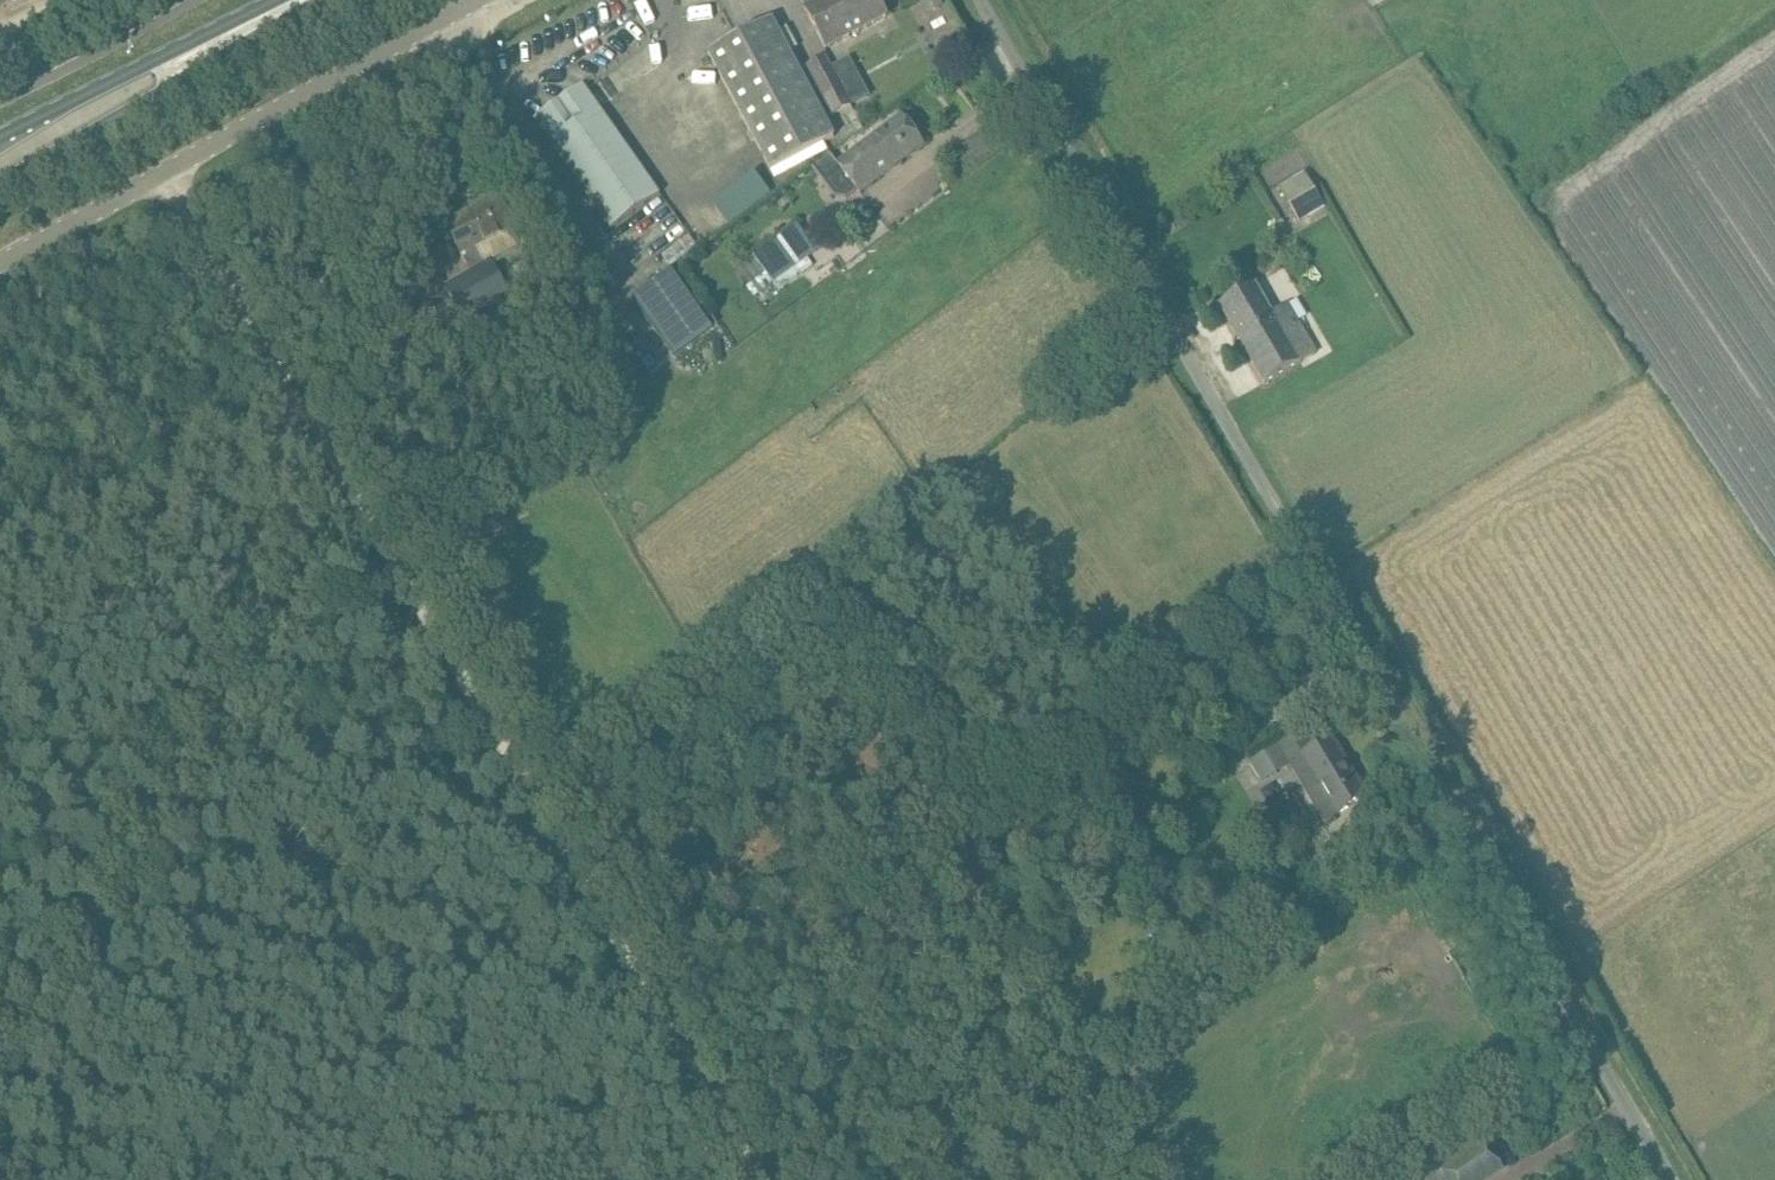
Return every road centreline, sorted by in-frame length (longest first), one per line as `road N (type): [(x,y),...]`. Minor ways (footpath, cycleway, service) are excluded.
road 1 (unclassified): [(1670,1179),(980,0)]
road 2 (track): [(165,173),(762,1179)]
road 3 (unclassified): [(0,264),(479,0)]
road 4 (primary): [(0,184),(334,0)]
road 5 (primary): [(271,0),(0,136)]

